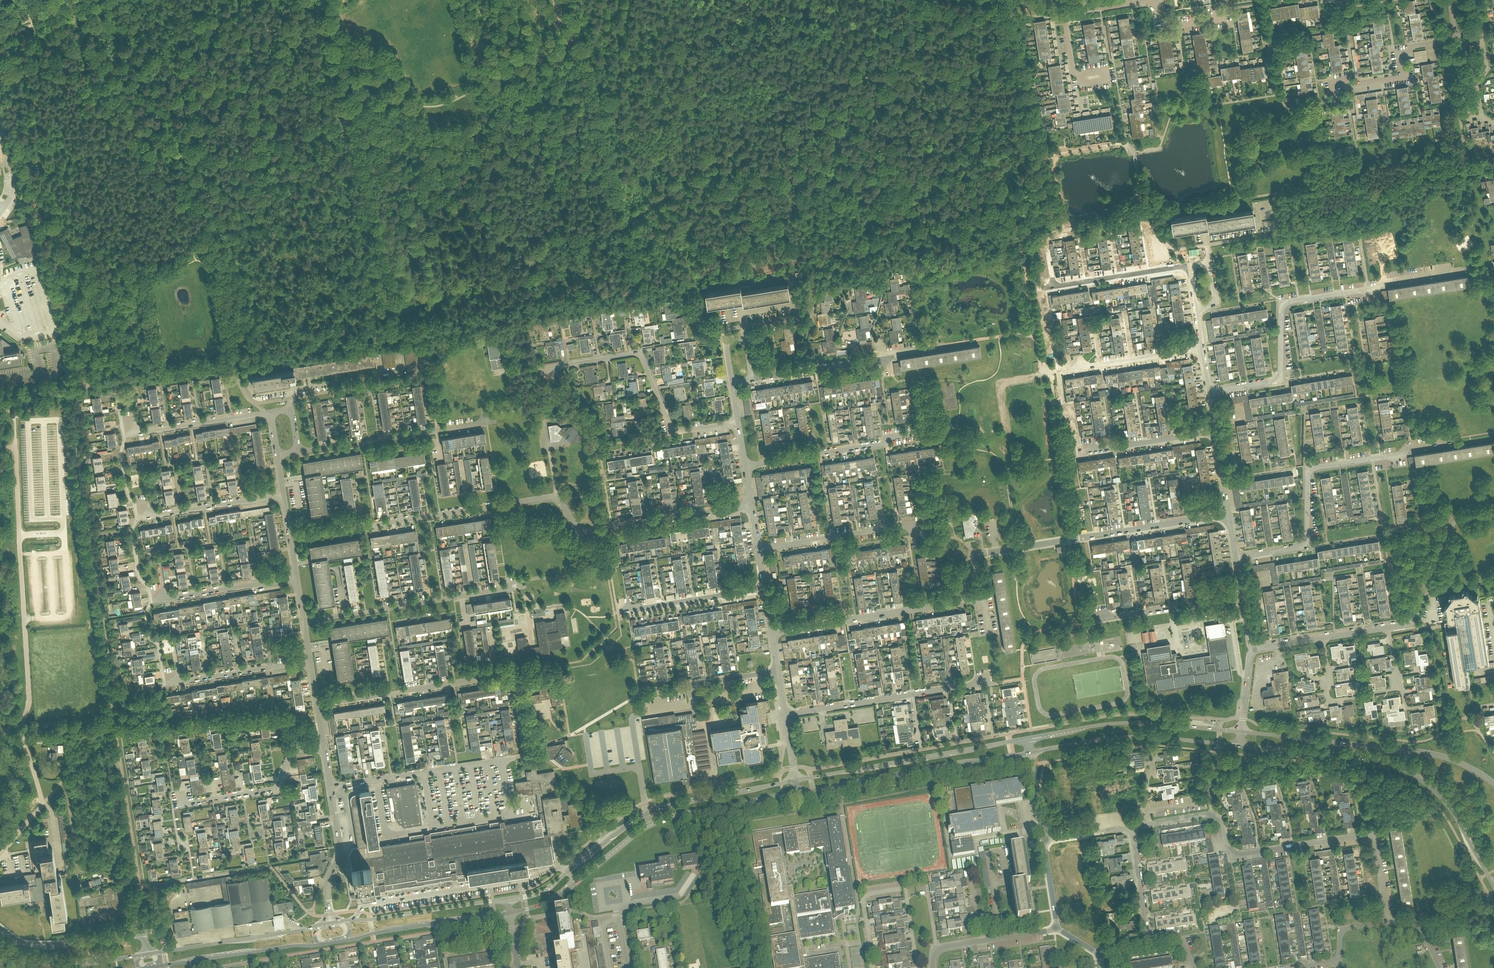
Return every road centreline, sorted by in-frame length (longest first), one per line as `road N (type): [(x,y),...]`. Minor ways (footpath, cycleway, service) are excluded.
road 1 (track): [(991,71),(840,81),(770,116),(725,158),(684,177),(623,224),(521,244),(479,230),(423,192),(353,194),(210,173),(0,51)]
road 2 (unclassified): [(772,632),(959,601),(982,553),(1229,514)]
road 3 (unclassified): [(291,538),(549,497),(586,531),(752,505)]
road 4 (residential): [(1388,922),(1373,834),(1242,855),(1231,851),(1213,815),(1130,827)]
road 5 (track): [(314,0),(397,333)]
road 6 (residential): [(1209,390),(1277,380),(1289,302),(1459,269)]
road 7 (tertiary): [(509,913),(559,896),(659,820),(798,794)]
road 8 (tertiary): [(795,780),(656,810),(546,888),(507,898)]
road 9 (tertiary): [(1240,746),(1368,758),(1409,772),(1444,800),(1493,885)]
road 10 (residential): [(1235,558),(1301,548),(1309,469),(1450,441)]
road 11 (tertiary): [(1493,783),(1435,754),(1241,731)]
road 12 (residential): [(739,423),(674,431),(637,354),(534,369)]
road 13 (residential): [(502,760),(505,816),(387,835),(376,780)]
road 14 (track): [(60,286),(0,67)]
road 15 (tertiary): [(1015,739),(795,780)]
road 16 (tertiary): [(798,794),(1018,756)]
road 17 (tertiary): [(1241,731),(1138,722),(1035,735)]
road 18 (residential): [(785,714),(987,683)]
road 19 (tertiary): [(1038,752),(1124,736),(1240,746)]
road 20 (residential): [(298,452),(483,423)]
road 21 (residential): [(317,704),(496,674)]
road 22 (unclassified): [(1388,627),(1412,622),(1456,521),(1493,513)]
road 23 (residential): [(745,466),(912,433)]
road 24 (residential): [(147,954),(144,933),(35,945),(0,927)]
road 25 (tertiary): [(507,898),(346,920)]
road 26 (tertiary): [(351,940),(509,913)]
road 27 (tertiary): [(160,966),(318,945)]
road 28 (tertiary): [(314,927),(158,952)]
road 29 (residential): [(306,621),(462,596)]
road 30 (residential): [(759,549),(911,525)]
road 31 (residential): [(142,504),(144,516),(284,495)]
road 32 (residential): [(153,601),(298,578)]
road 33 (residential): [(1046,289),(1190,266)]
road 34 (residential): [(1097,619),(1241,597)]
road 35 (residential): [(168,685),(311,661)]
road 36 (residential): [(1335,87),(1398,77),(1410,47),(1456,40)]
road 37 (residential): [(622,612),(761,588)]
road 38 (unclassified): [(330,923),(327,888),(340,844),(330,786)]
road 39 (residential): [(778,670),(642,697)]
road 40 (residential): [(134,434),(271,413)]
road 41 (tertiary): [(136,956),(0,962)]
road 42 (residential): [(1083,454),(1216,431)]
road 43 (residential): [(1071,369),(1203,349)]
road 44 (residential): [(376,780),(502,760)]
road 45 (residential): [(1292,967),(1338,961),(1342,931),(1388,922)]

